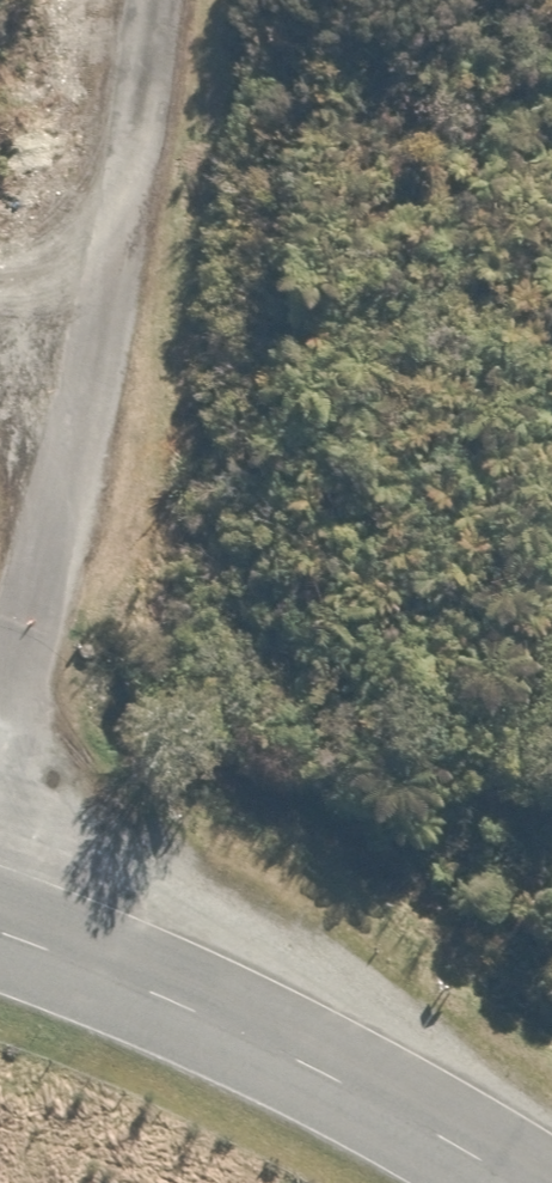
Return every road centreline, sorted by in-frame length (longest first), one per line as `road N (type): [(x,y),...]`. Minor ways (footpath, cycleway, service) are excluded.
road 1 (tertiary): [(525,1182),(193,1002),(0,928)]
road 2 (unclassified): [(92,364),(131,0)]
road 3 (unclassified): [(0,703),(92,364)]

